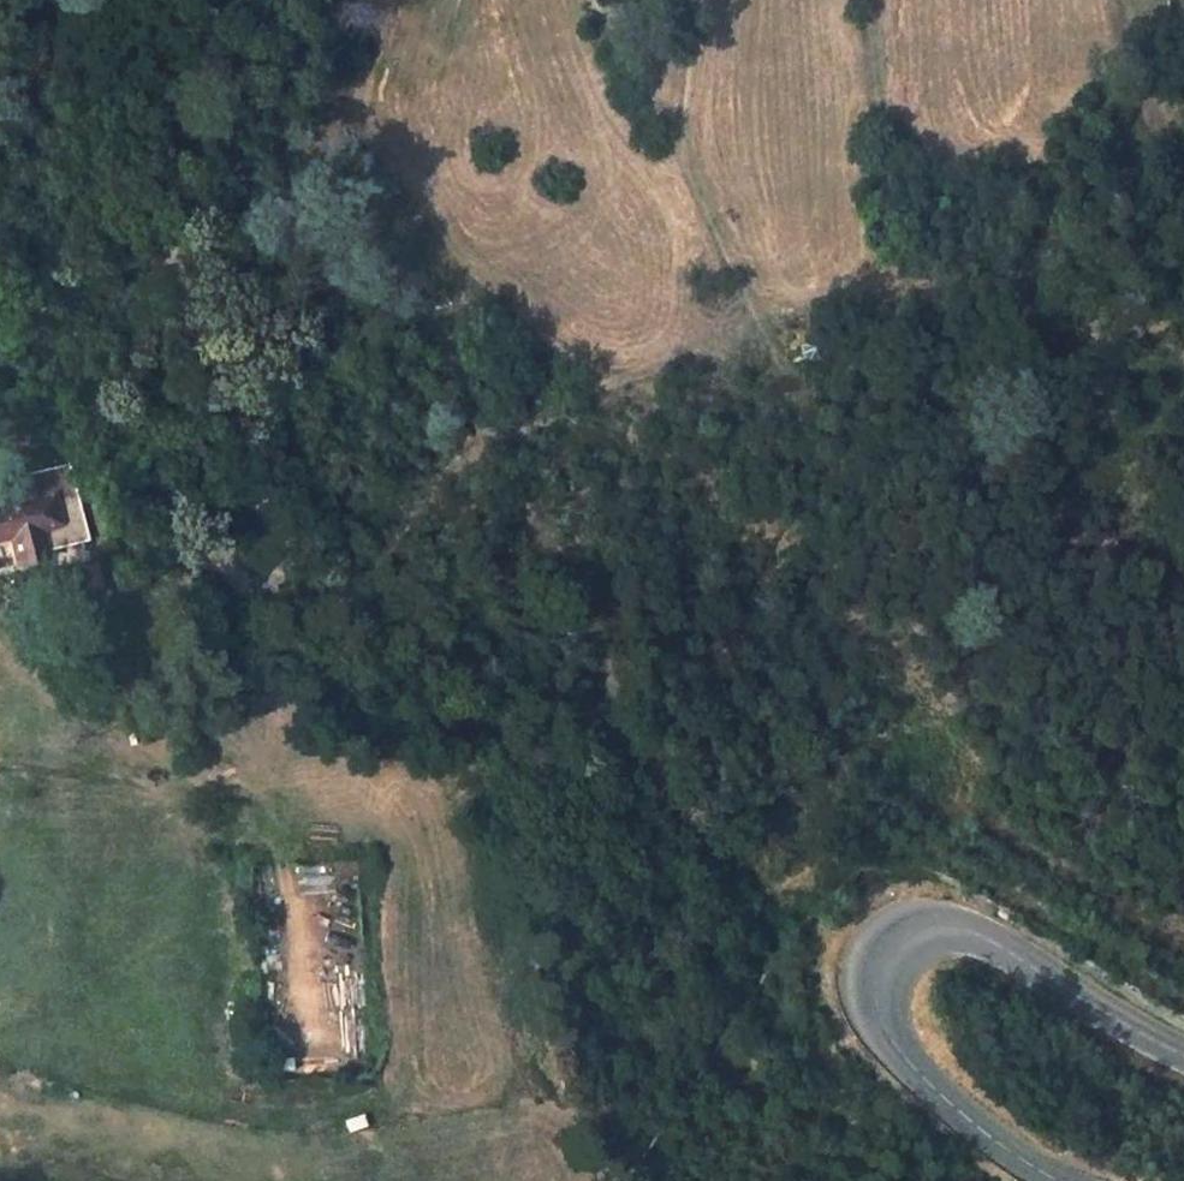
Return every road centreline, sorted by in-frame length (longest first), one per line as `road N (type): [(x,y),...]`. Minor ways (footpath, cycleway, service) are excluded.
road 1 (secondary): [(1048,1180),(927,1088),(883,1038),(867,999),(874,959),(895,944),(954,934),(1183,1057)]

